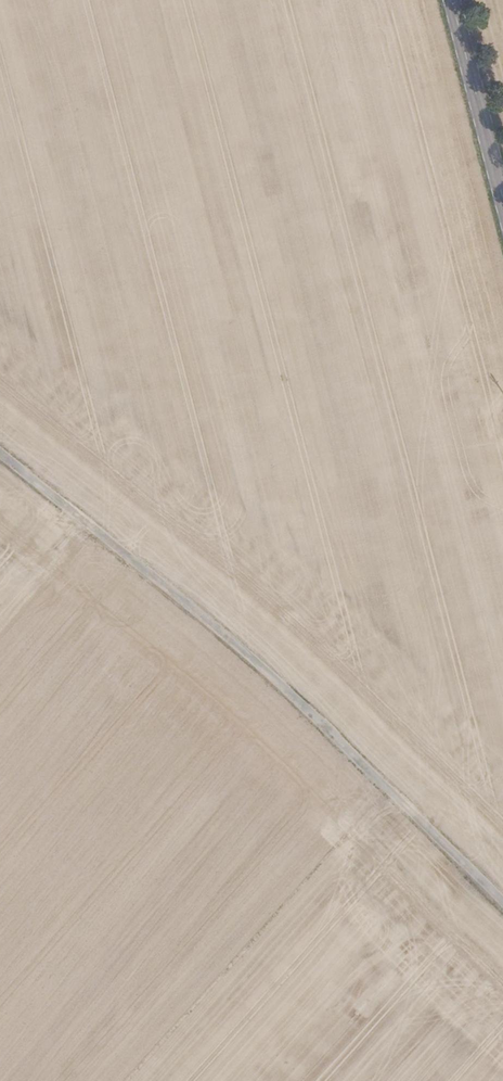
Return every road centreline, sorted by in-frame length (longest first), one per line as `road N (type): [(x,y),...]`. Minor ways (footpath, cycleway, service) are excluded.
road 1 (track): [(0,455),(258,666),(502,902)]
road 2 (primary): [(451,0),(502,205)]

